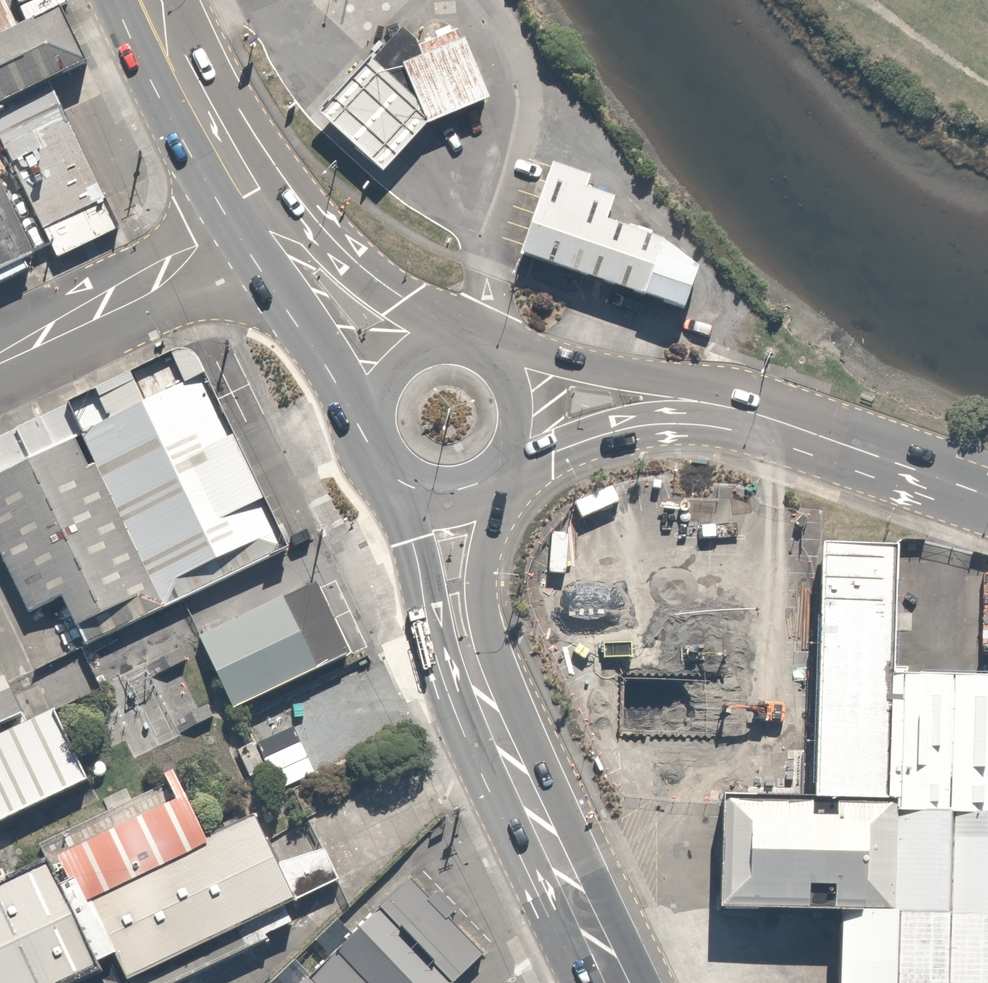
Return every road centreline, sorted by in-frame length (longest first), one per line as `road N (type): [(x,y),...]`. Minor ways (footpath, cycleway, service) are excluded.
road 1 (unclassified): [(254,210),(158,278),(0,360)]
road 2 (secondary): [(487,716),(613,982)]
road 3 (secondary): [(489,338),(754,413)]
road 4 (secondary): [(487,716),(434,612),(409,526),(383,474)]
road 5 (secondary): [(754,413),(633,428),(513,472)]
road 6 (secondary): [(513,472),(497,500),(483,570),(487,716)]
road 7 (secondary): [(754,413),(987,498)]
road 8 (secondary): [(361,432),(258,216)]
road 9 (secondary): [(258,216),(467,330)]
road 10 (secondary): [(254,210),(147,0)]
road 11 (secondary): [(361,432),(365,383),(378,361),(419,332),(467,330)]
road 12 (secondary): [(489,338),(511,356),(534,406),(532,434),(513,472)]
road 13 (secondary): [(513,472),(483,494),(442,502),(402,490),(383,474)]

